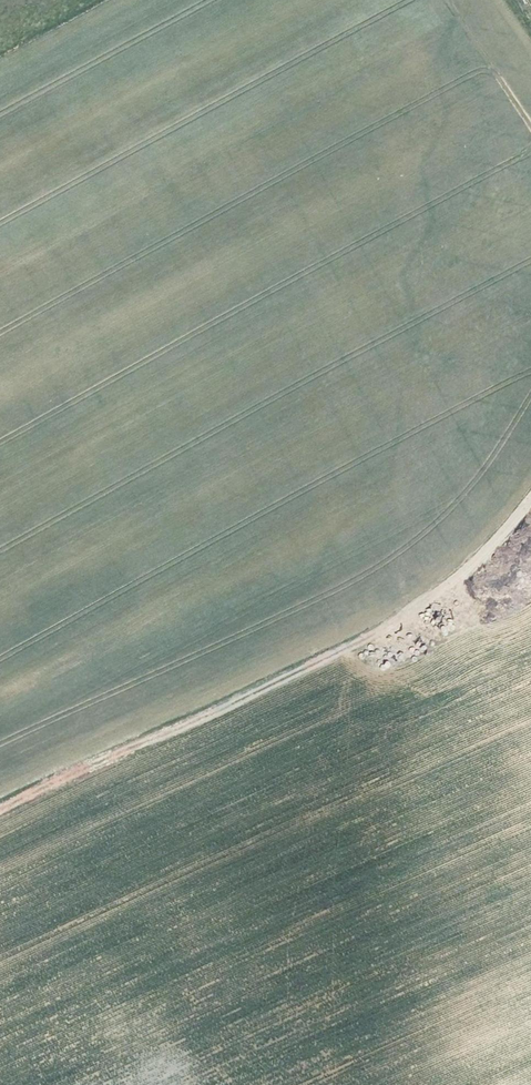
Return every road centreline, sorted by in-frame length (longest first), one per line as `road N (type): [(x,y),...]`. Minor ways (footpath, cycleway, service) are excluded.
road 1 (track): [(530,499),(470,567),(386,630),(0,808)]

